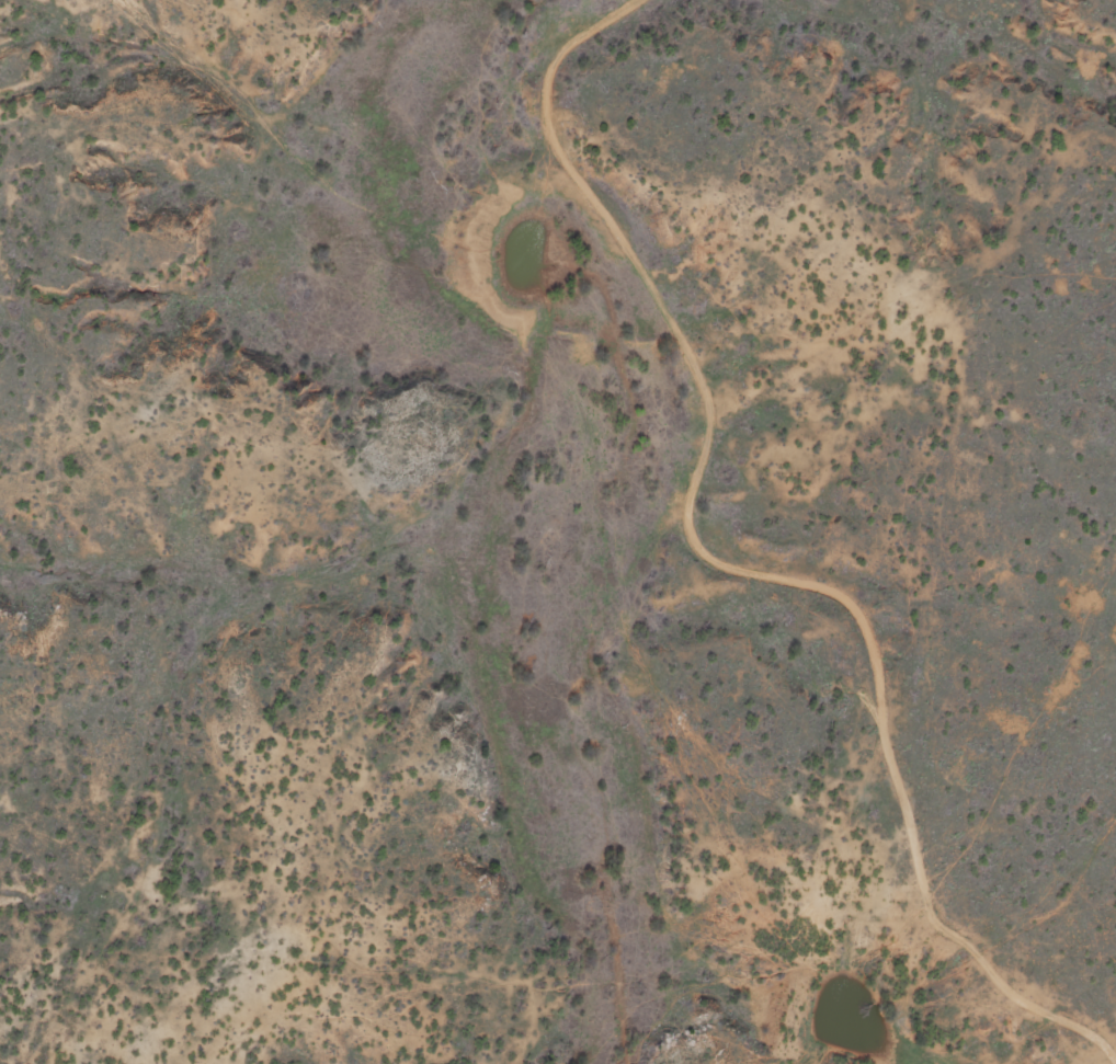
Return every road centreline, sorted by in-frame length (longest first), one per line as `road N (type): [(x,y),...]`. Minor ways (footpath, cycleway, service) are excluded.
road 1 (residential): [(1107,1063),(963,908),(918,817),(873,665),(754,535),(732,388),(596,127),(684,0)]

